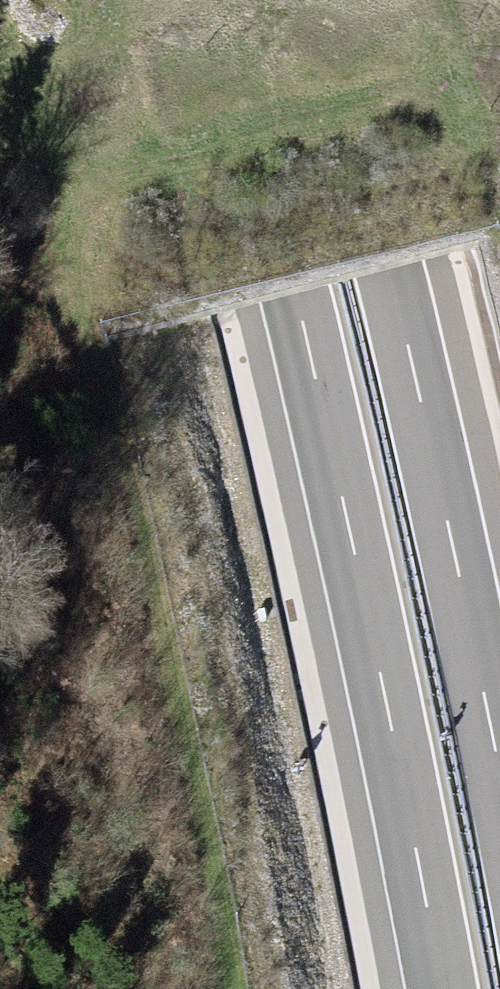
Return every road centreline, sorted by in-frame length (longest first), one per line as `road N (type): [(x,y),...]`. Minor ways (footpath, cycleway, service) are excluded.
road 1 (motorway): [(220,0),(293,288),(444,988)]
road 2 (motorway): [(499,774),(393,267),(324,0)]

